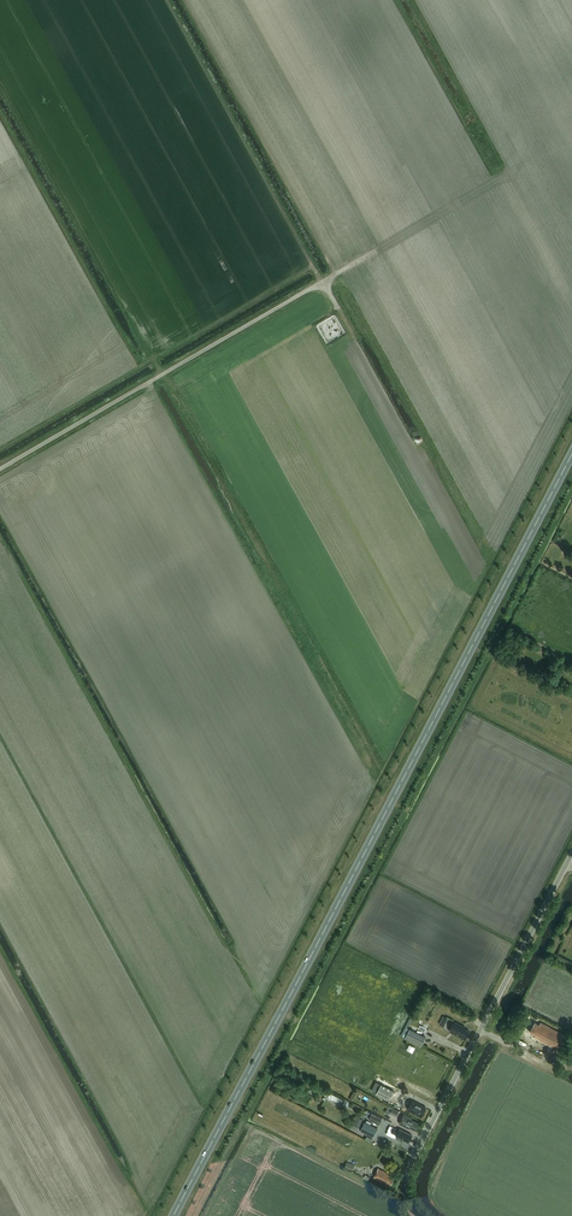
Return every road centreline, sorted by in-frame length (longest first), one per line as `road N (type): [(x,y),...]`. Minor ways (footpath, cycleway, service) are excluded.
road 1 (trunk): [(177,1215),(571,457)]
road 2 (tertiary): [(417,1215),(409,1173),(571,853)]
road 3 (unclassified): [(333,269),(0,461)]

